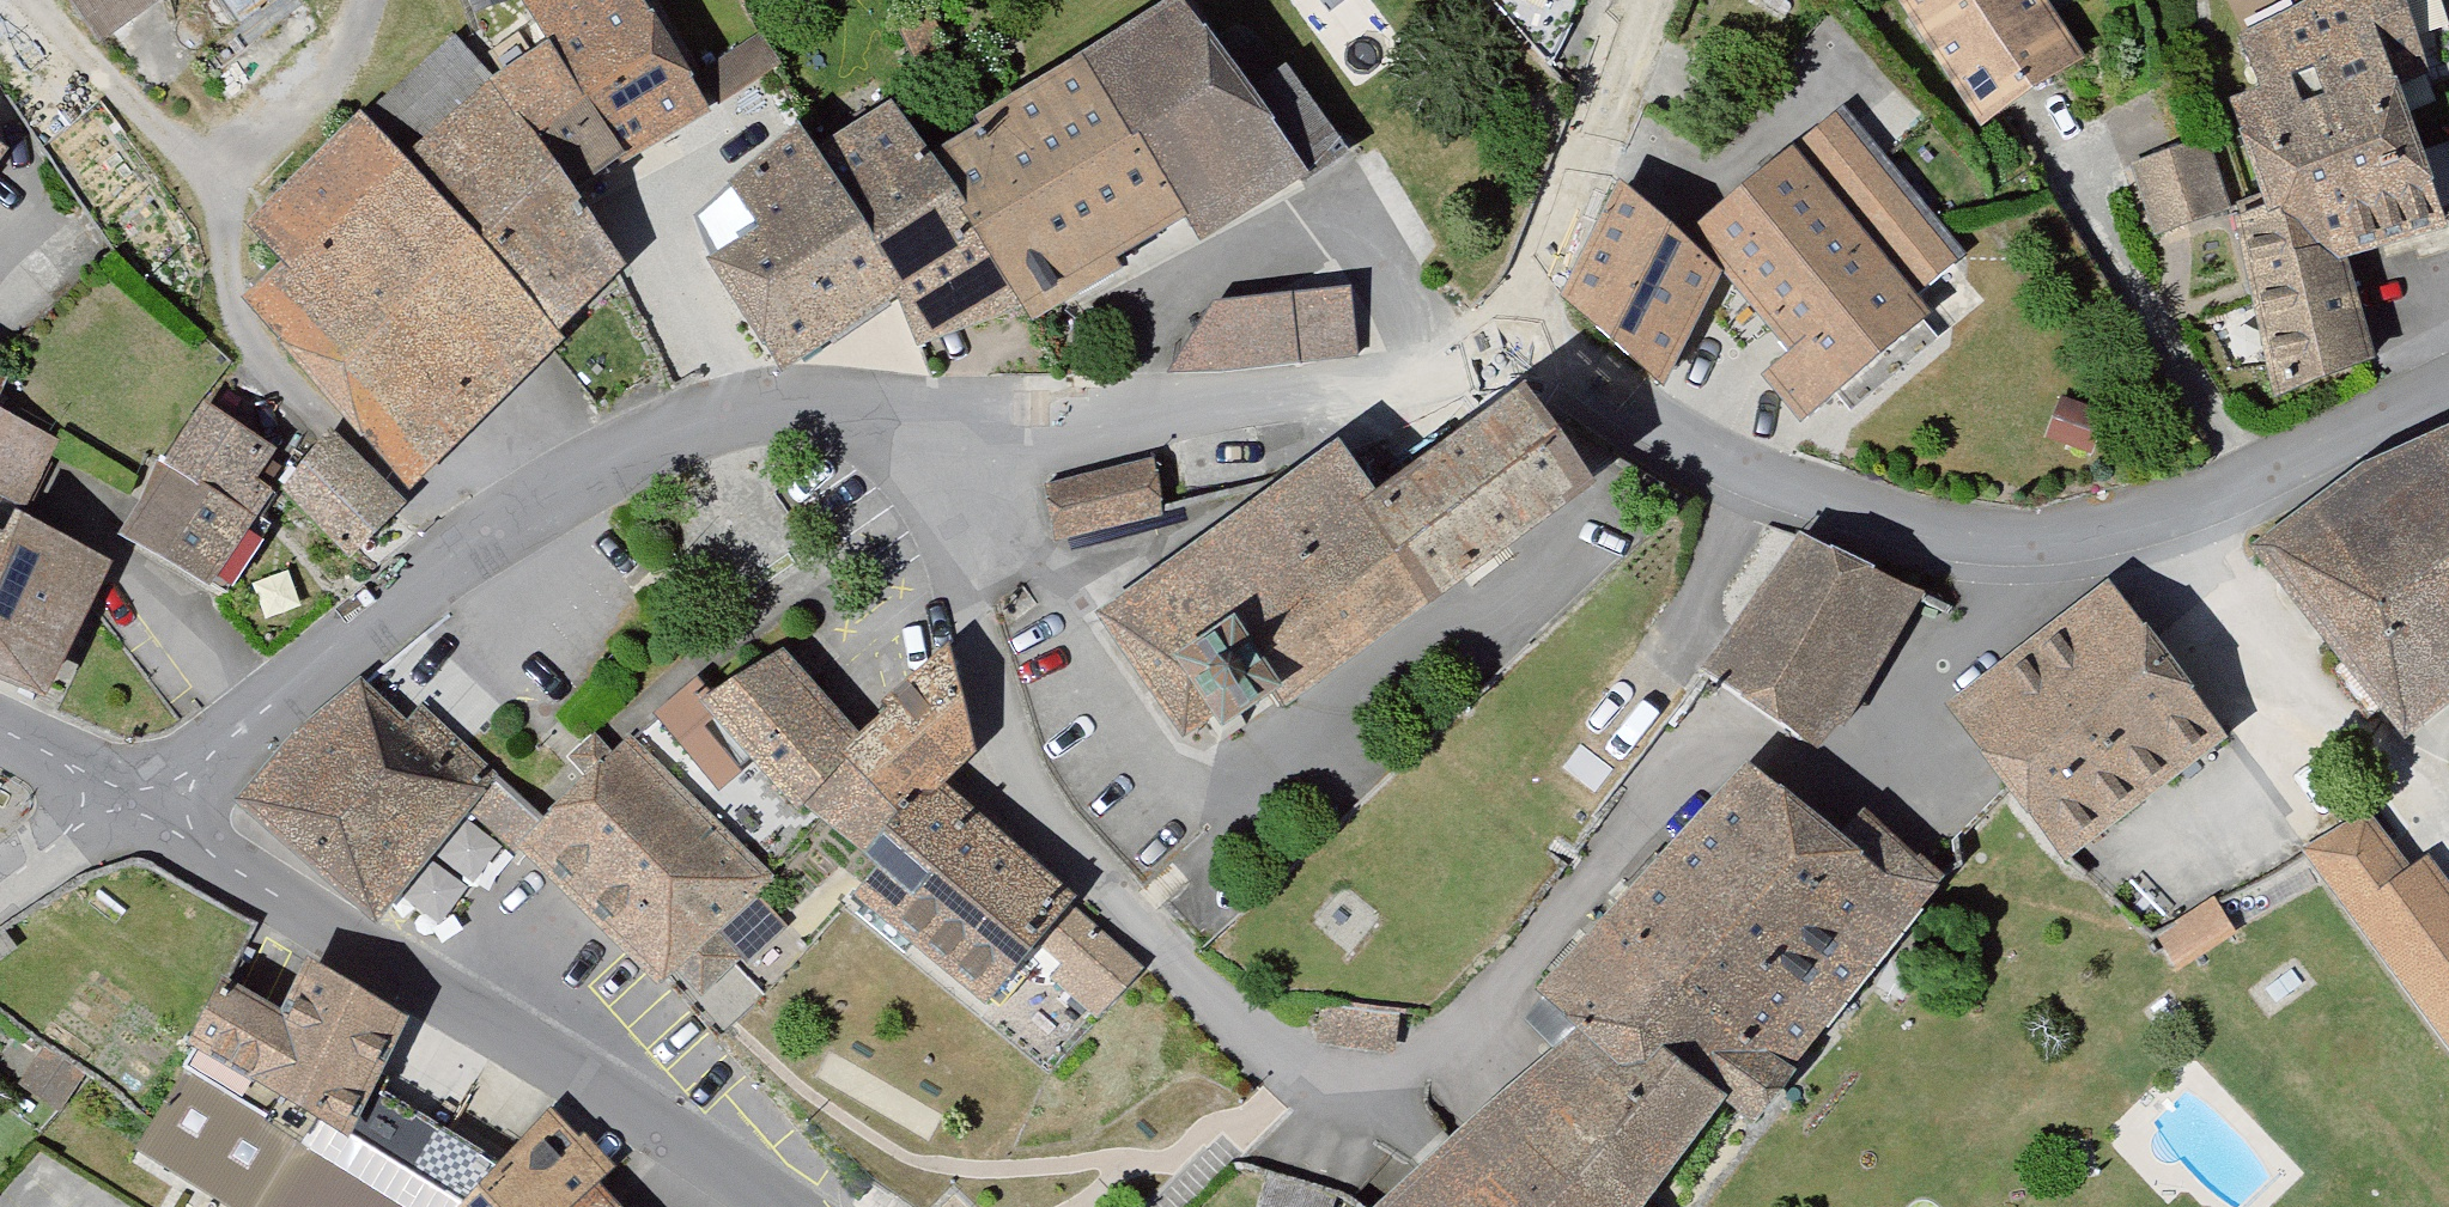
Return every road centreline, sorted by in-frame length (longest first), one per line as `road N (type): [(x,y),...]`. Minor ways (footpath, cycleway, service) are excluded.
road 1 (residential): [(950,458),(1004,709),(1075,839),(1280,1128),(1378,1136),(1687,805),(1734,730),(1861,785),(2043,560)]
road 2 (residential): [(950,458),(791,398),(694,420),(384,605),(135,808)]
road 3 (unclassified): [(747,1206),(135,808)]
road 4 (residential): [(1529,332),(1368,401),(950,458)]
road 5 (residential): [(2043,560),(1729,470),(1643,430),(1529,332)]
road 6 (residential): [(2448,393),(2223,520),(2043,560)]
road 7 (residential): [(1529,332),(1659,0)]
road 8 (unclassified): [(0,902),(135,808)]
road 9 (unclassified): [(135,808),(0,735)]

